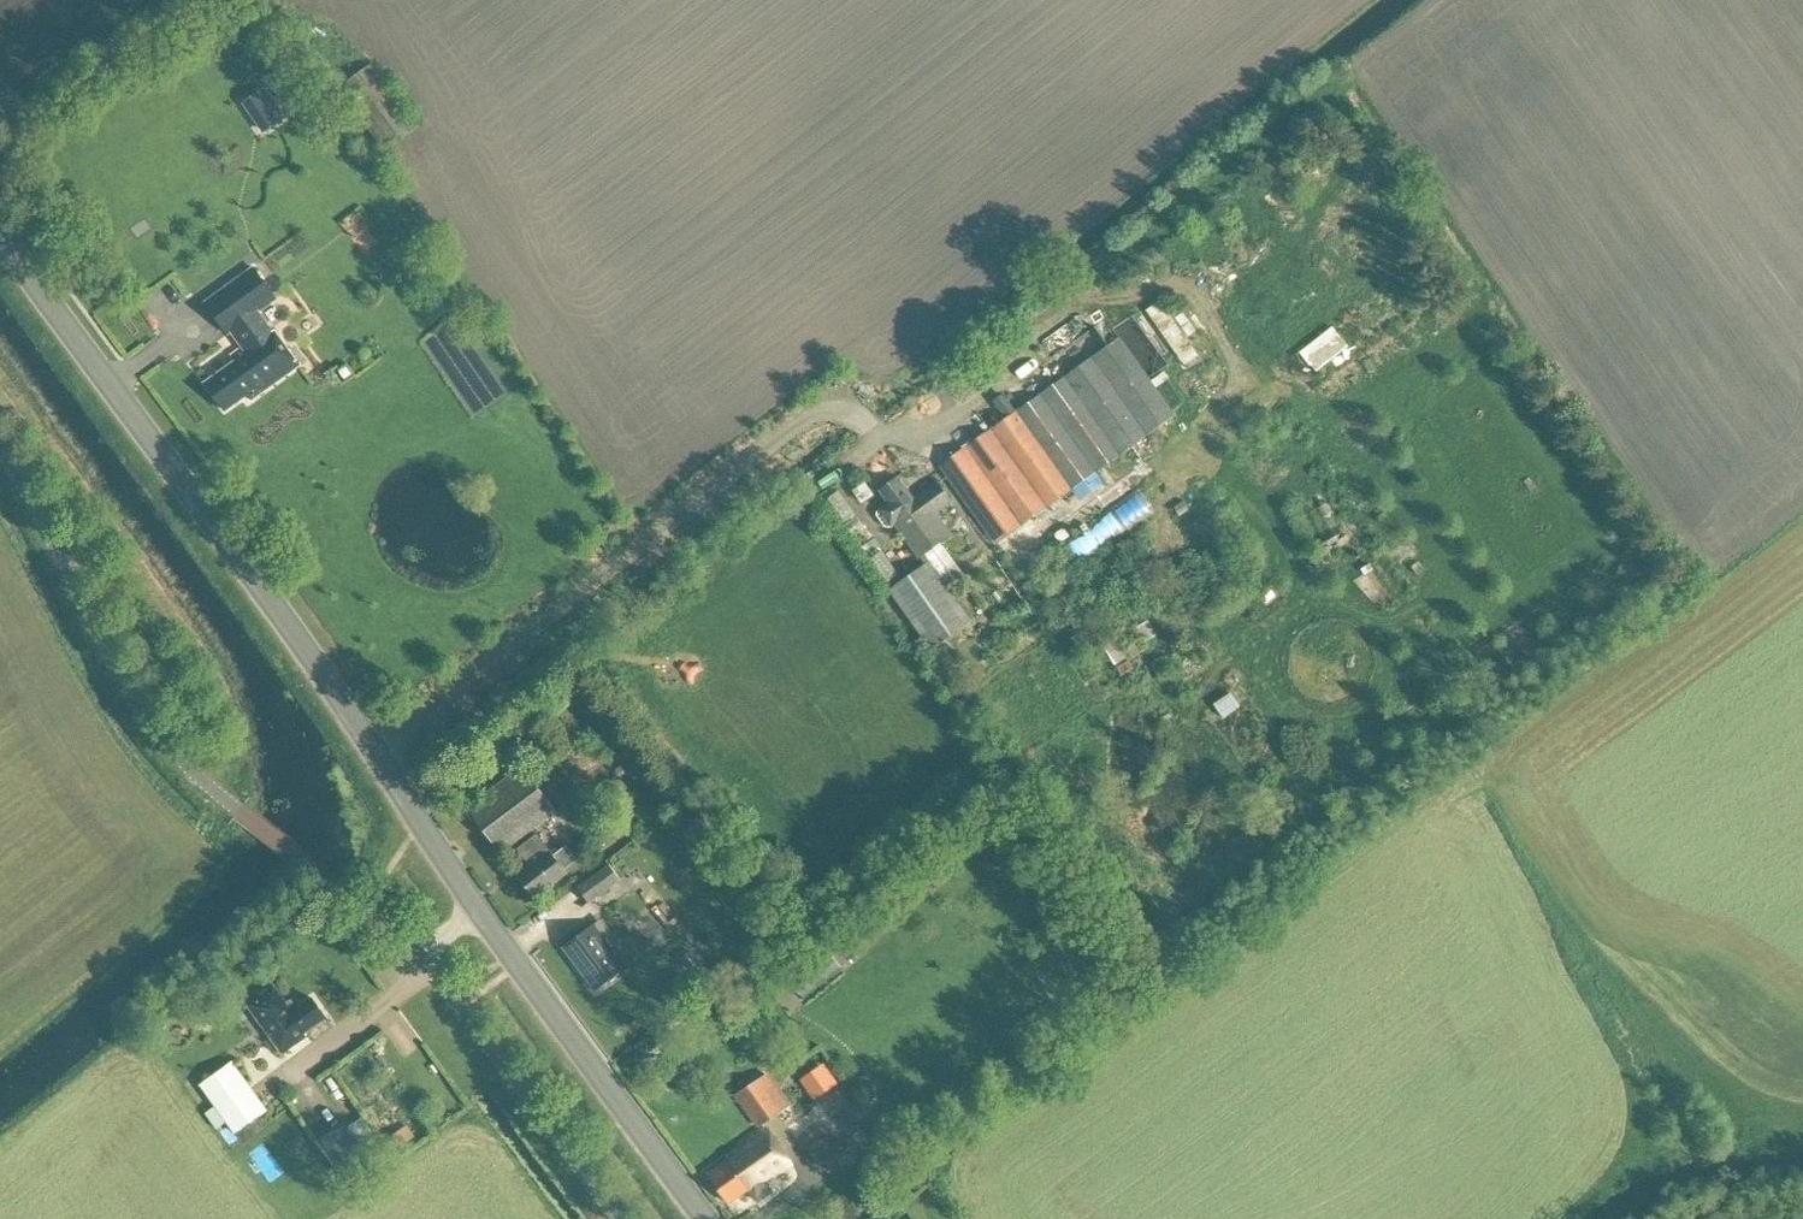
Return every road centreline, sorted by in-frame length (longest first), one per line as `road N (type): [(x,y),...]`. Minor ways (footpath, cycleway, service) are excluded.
road 1 (secondary): [(707,1218),(453,873),(347,708),(0,238)]
road 2 (track): [(0,132),(190,0)]

